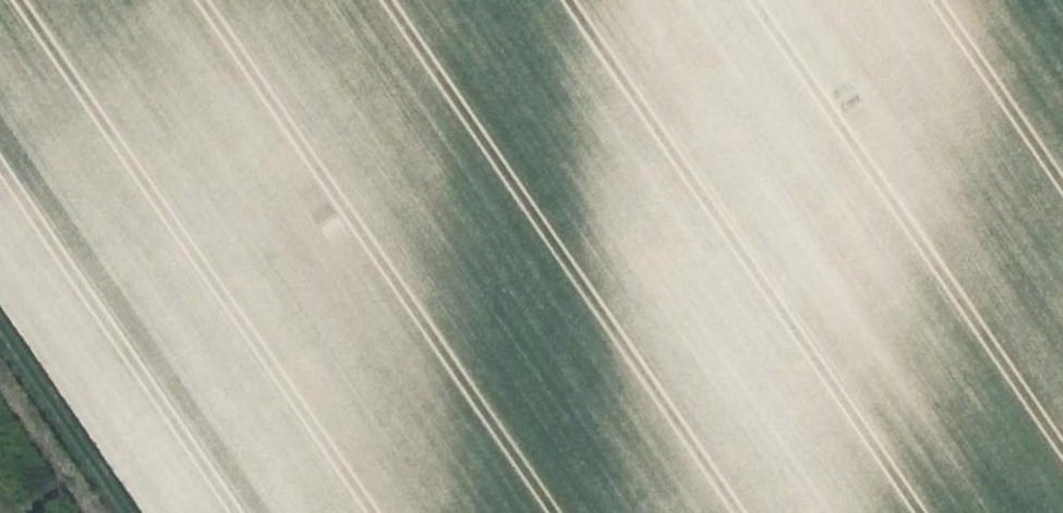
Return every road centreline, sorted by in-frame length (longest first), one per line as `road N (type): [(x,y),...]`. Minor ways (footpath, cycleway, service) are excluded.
road 1 (track): [(0,333),(125,512)]

